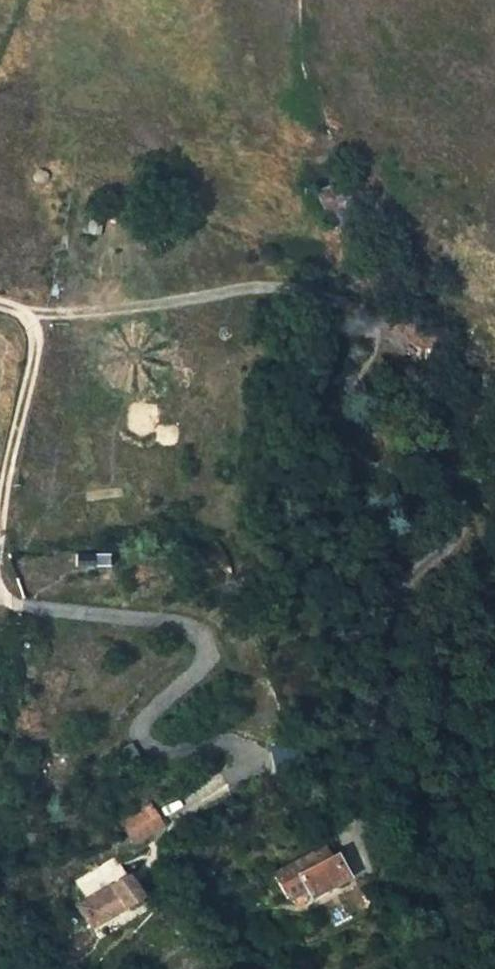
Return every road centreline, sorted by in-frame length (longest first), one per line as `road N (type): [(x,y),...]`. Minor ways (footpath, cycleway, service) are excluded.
road 1 (unclassified): [(19,312),(276,295),(367,310),(367,356),(350,384),(347,418),(360,460),(464,515),(393,618),(342,819),(360,862)]
road 2 (unclassified): [(19,312),(37,327),(0,530)]

